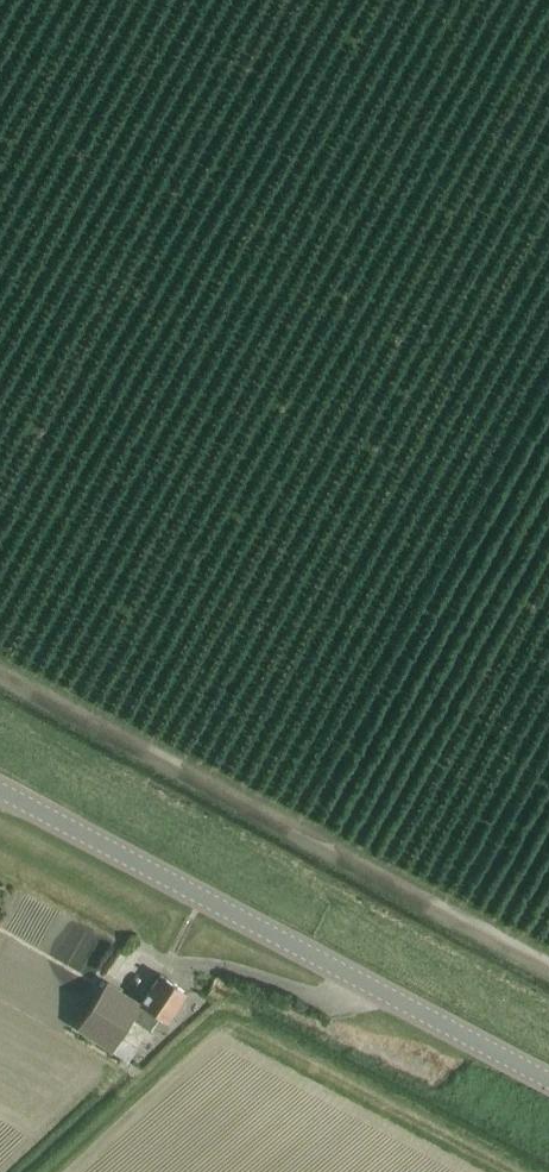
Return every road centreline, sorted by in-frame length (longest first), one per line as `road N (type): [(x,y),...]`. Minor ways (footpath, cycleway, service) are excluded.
road 1 (secondary): [(548,1083),(0,789)]

